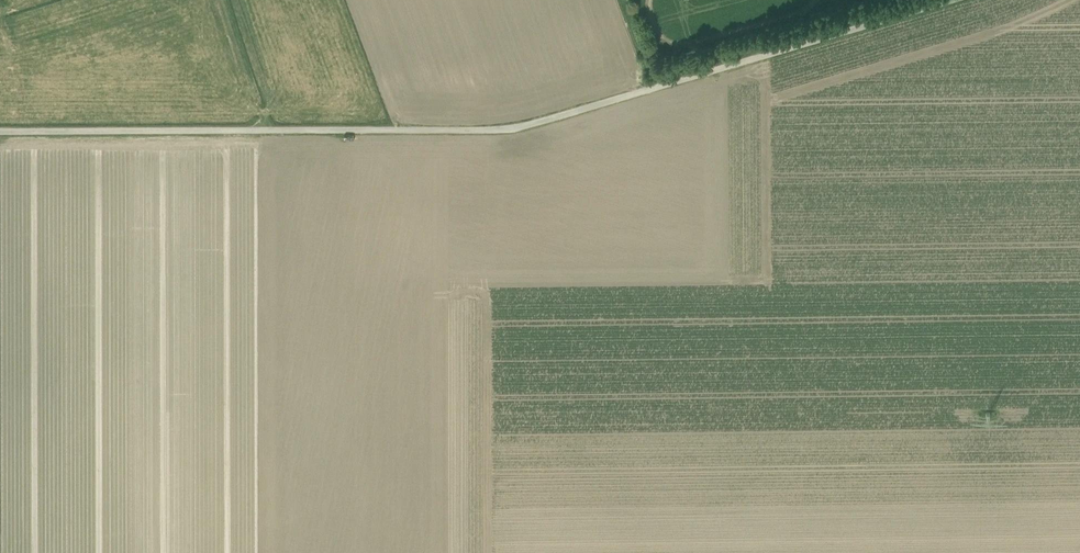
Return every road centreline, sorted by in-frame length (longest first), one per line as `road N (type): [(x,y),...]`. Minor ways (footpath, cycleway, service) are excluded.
road 1 (unclassified): [(0,132),(515,130),(954,0)]

